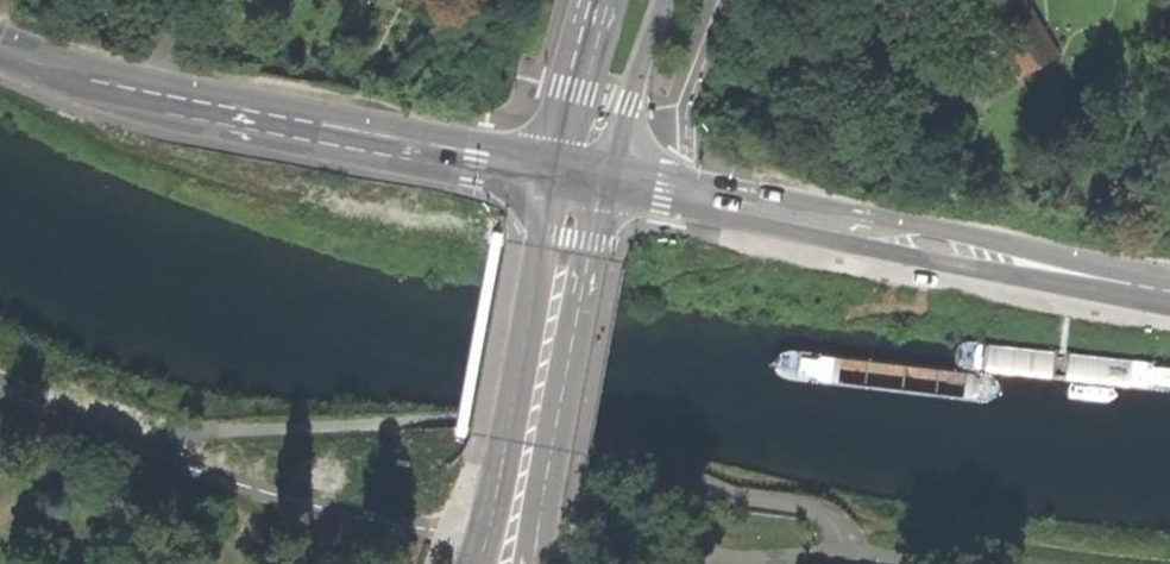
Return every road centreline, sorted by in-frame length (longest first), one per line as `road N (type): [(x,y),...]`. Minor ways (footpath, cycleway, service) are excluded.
road 1 (residential): [(605,182),(1169,292)]
road 2 (secondary): [(0,46),(106,81),(556,172)]
road 3 (secondary): [(556,172),(508,442),(474,563)]
road 4 (secondary): [(532,563),(605,182)]
road 5 (residential): [(605,182),(667,0)]
road 6 (residential): [(597,0),(556,172)]

